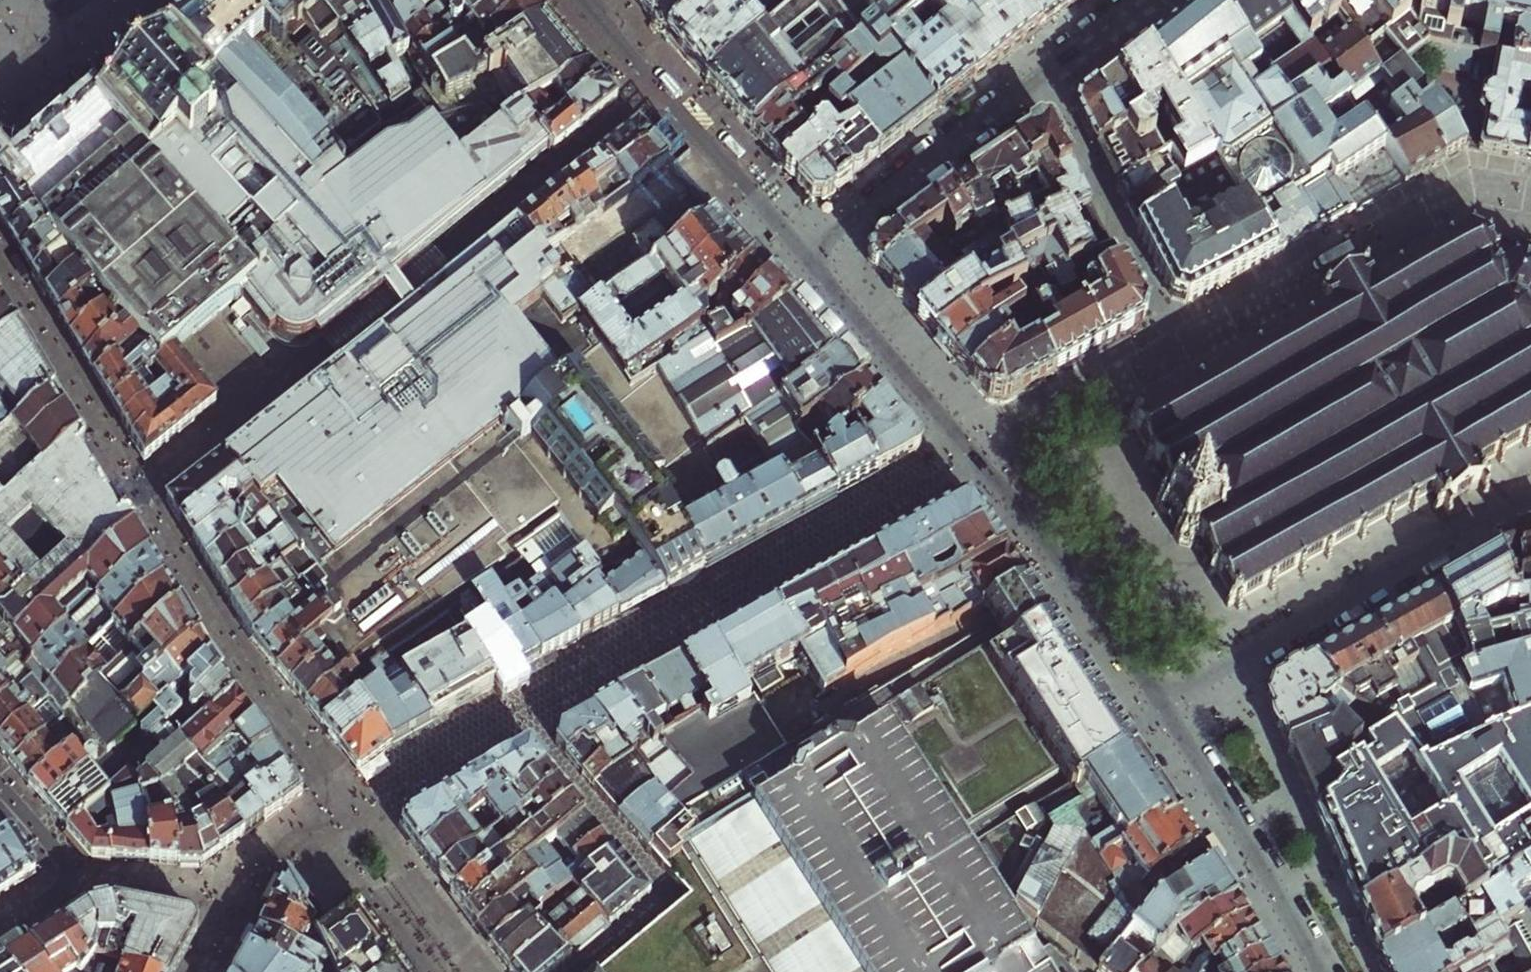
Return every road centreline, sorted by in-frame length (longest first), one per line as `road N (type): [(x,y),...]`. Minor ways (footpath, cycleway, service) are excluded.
road 1 (residential): [(1159,707),(1049,546),(808,256)]
road 2 (residential): [(319,358),(656,91)]
road 3 (residential): [(1530,495),(1159,707)]
road 4 (residential): [(808,256),(1146,0)]
road 5 (residential): [(1326,971),(1159,707)]

